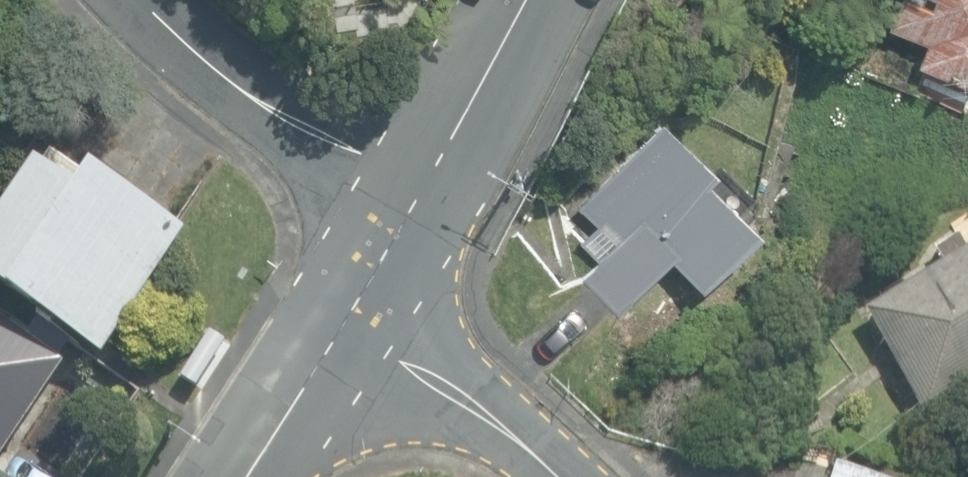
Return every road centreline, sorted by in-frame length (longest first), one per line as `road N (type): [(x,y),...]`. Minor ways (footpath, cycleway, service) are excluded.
road 1 (residential): [(435,194),(291,112),(156,0)]
road 2 (unclassified): [(356,321),(569,476)]
road 3 (tertiary): [(539,0),(435,194)]
road 4 (tertiary): [(248,476),(356,321)]
road 5 (tertiary): [(435,194),(356,321)]

